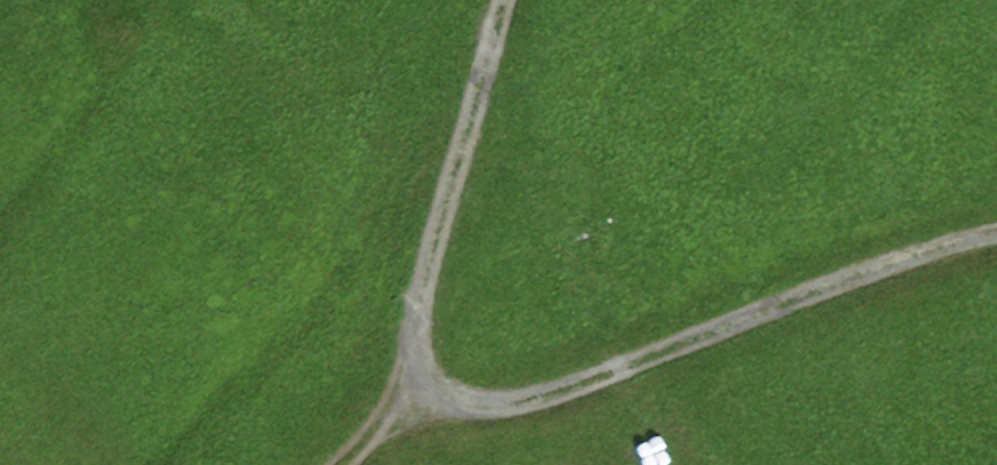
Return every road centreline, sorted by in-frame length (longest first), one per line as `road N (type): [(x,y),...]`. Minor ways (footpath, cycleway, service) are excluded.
road 1 (track): [(996,221),(503,417),(429,399),(432,315),(518,0)]

